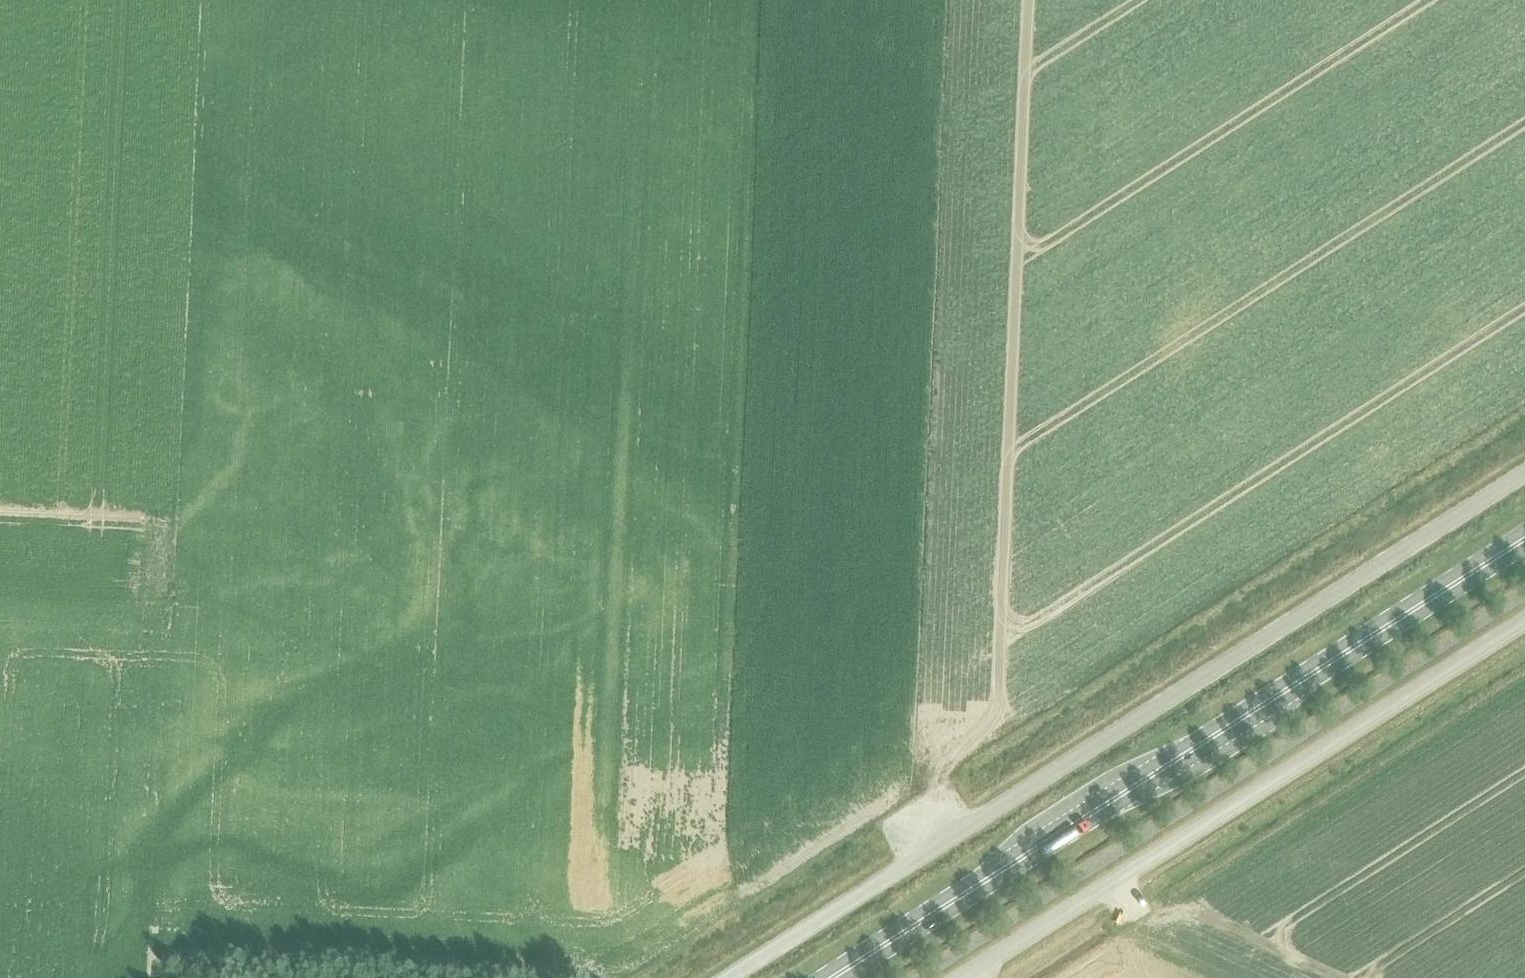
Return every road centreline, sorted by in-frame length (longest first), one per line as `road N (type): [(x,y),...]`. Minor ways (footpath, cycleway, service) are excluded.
road 1 (unclassified): [(729,977),(1524,472)]
road 2 (primary): [(835,977),(1524,540)]
road 3 (unclassified): [(960,977),(1524,620)]

